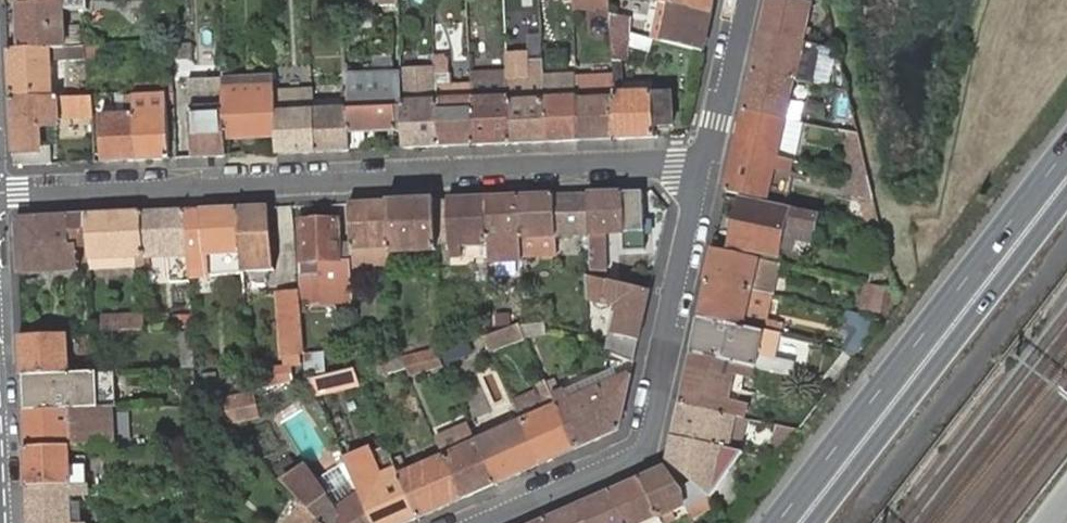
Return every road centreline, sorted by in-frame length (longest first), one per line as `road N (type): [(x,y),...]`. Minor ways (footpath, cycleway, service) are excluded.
road 1 (residential): [(0,191),(673,166),(700,172)]
road 2 (primary): [(1066,147),(775,522)]
road 3 (residential): [(483,522),(639,457),(650,443),(700,172)]
road 4 (primary): [(814,522),(1066,193)]
road 5 (residential): [(700,172),(747,0)]

